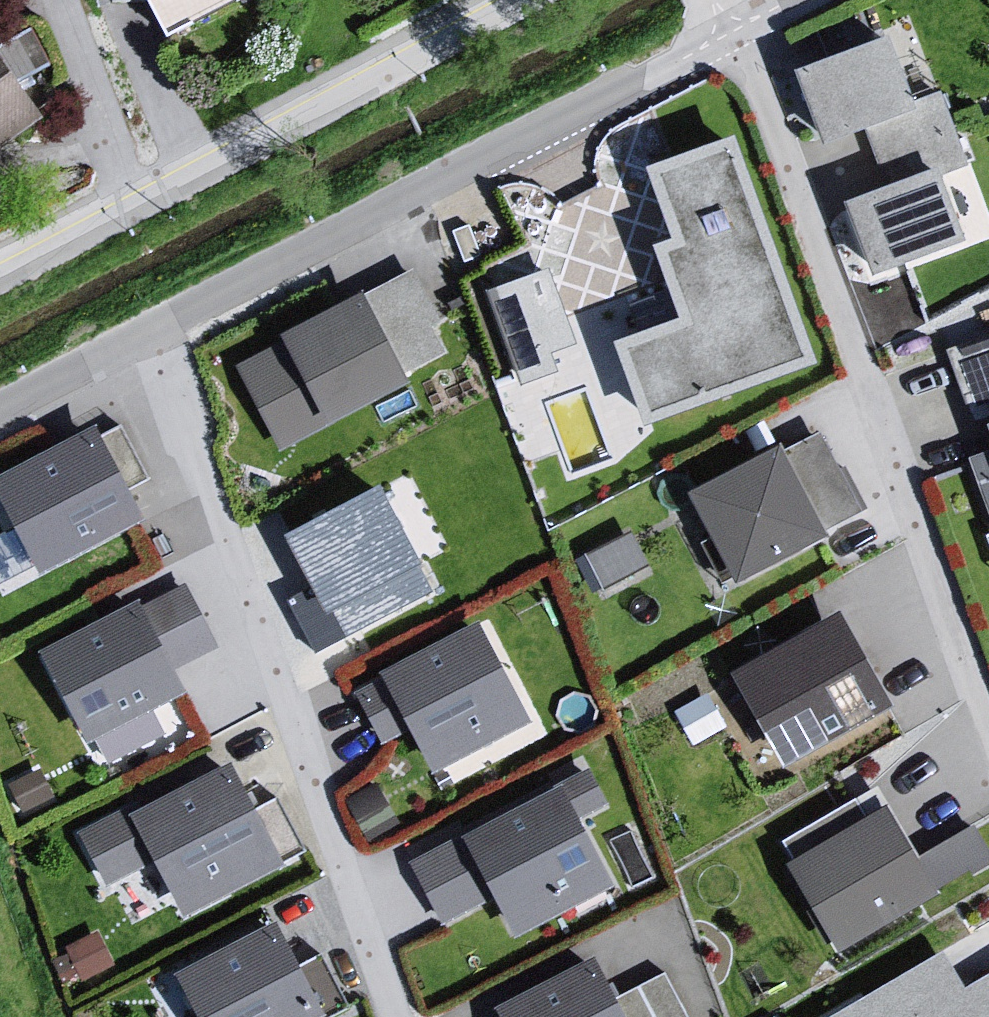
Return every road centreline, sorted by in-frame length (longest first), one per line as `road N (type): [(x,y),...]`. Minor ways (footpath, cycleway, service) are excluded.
road 1 (residential): [(729,35),(849,326),(988,724)]
road 2 (residential): [(144,332),(392,1016)]
road 3 (residential): [(144,332),(729,35)]
road 4 (residential): [(0,280),(534,0)]
road 5 (residential): [(0,408),(144,332)]

